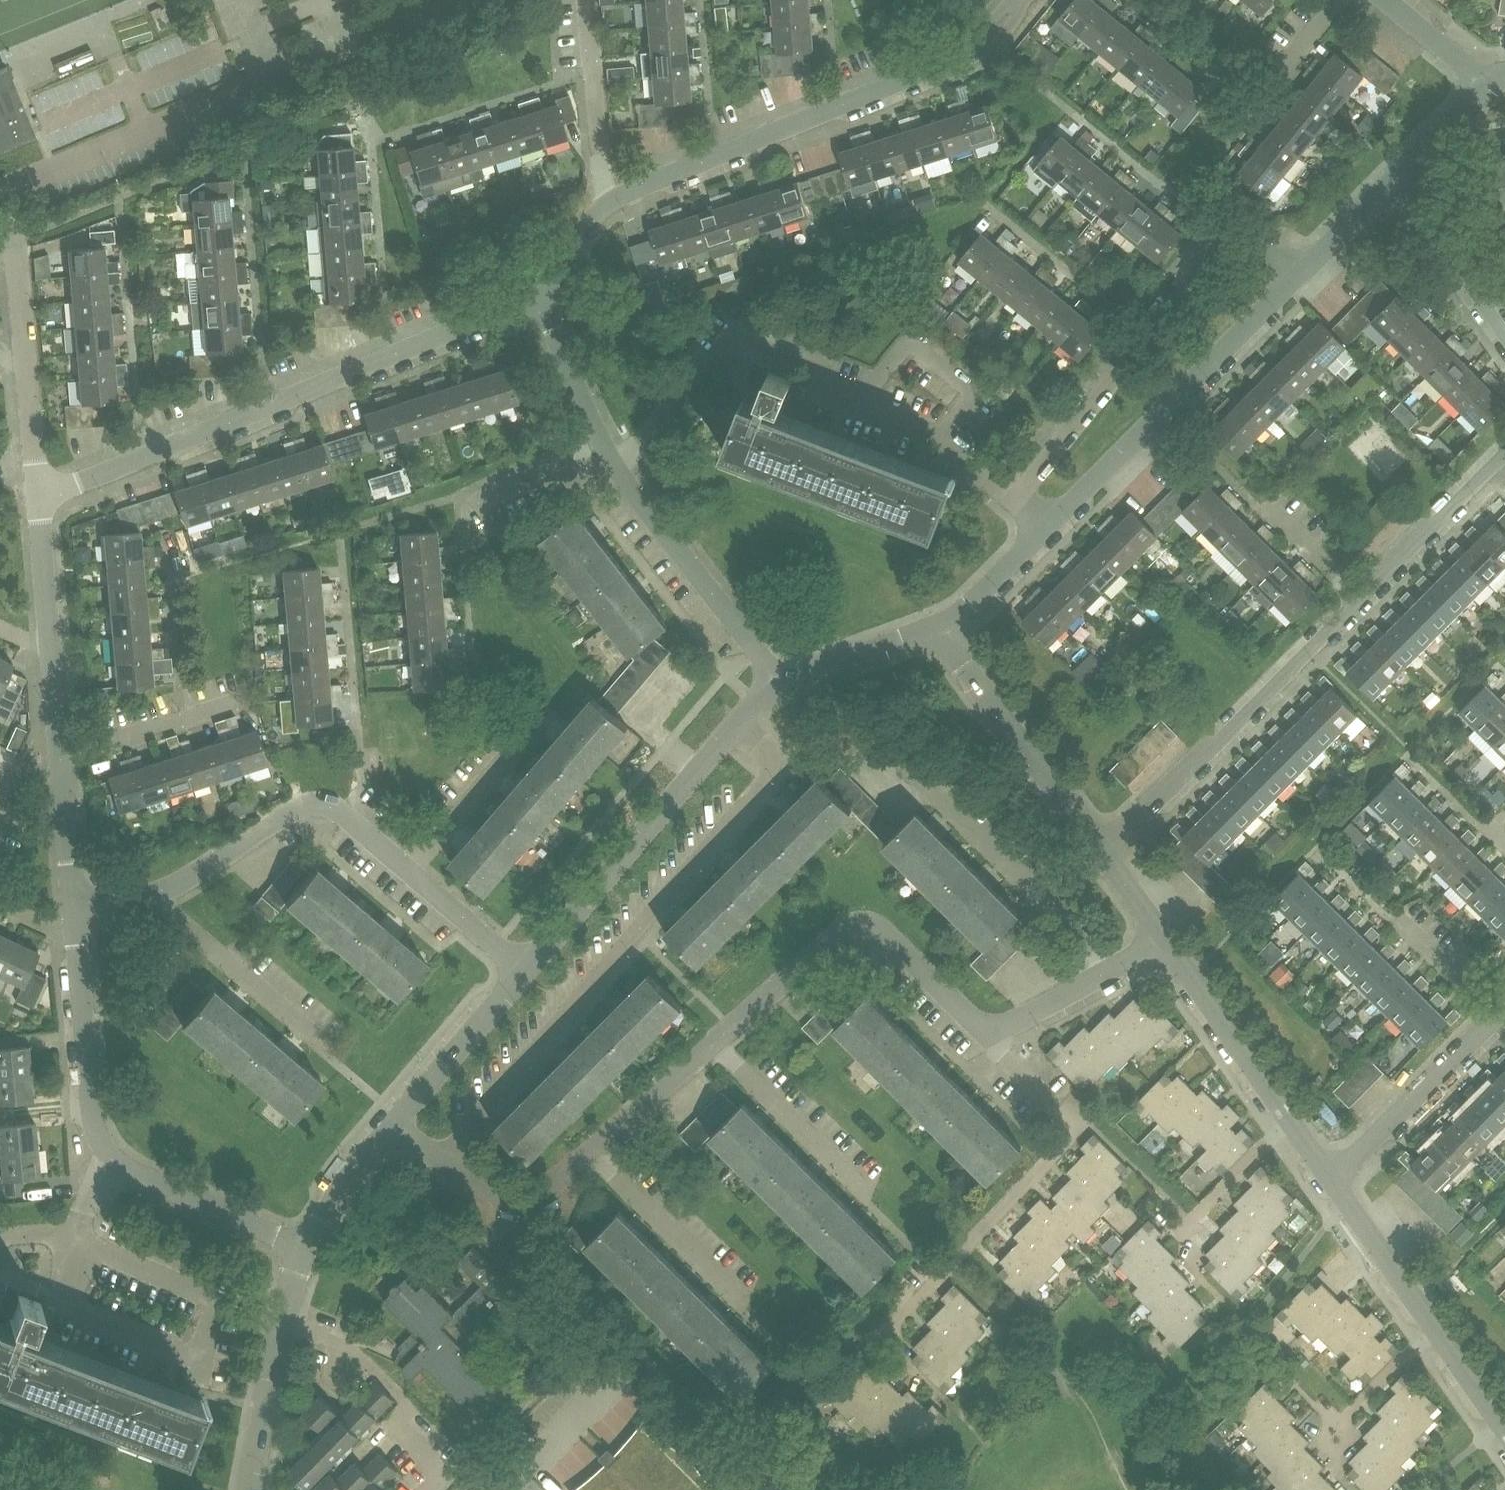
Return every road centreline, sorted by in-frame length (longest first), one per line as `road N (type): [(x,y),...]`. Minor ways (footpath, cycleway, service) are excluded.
road 1 (residential): [(439,1162),(762,787),(771,759),(744,716)]
road 2 (residential): [(39,496),(541,290)]
road 3 (residential): [(1012,501),(942,445),(866,413),(870,390),(740,336),(720,342),(673,415),(619,469)]
road 4 (residential): [(604,203),(985,39),(1017,0)]
road 5 (residential): [(303,1241),(111,1155),(90,1101),(79,946)]
road 6 (residential): [(1012,501),(1214,251),(1245,241),(1303,272)]
road 7 (residential): [(884,1333),(1068,1131),(1065,1118),(985,1039)]
road 8 (residential): [(1042,530),(1303,272)]
road 9 (residential): [(1104,853),(1358,598)]
road 10 (residential): [(716,1042),(852,929),(874,930),(891,942),(985,1039)]
road 11 (residential): [(523,968),(744,716)]
road 12 (residential): [(1109,972),(885,753)]
road 13 (residential): [(406,871),(328,805),(289,814),(154,891)]
road 14 (residential): [(1104,853),(939,630)]
road 15 (residential): [(779,685),(619,469)]
road 16 (residential): [(435,1489),(448,1477),(405,1430),(407,1402),(338,1340),(283,1327)]
road 17 (residential): [(1330,1178),(1497,1018)]
road 18 (residential): [(323,1047),(154,891)]
road 19 (residential): [(868,1200),(716,1042)]
road 20 (residential): [(406,871),(545,708)]
road 21 (residential): [(1289,1116),(1168,941)]
road 22 (residential): [(739,1299),(593,1154)]
road 23 (residential): [(1358,598),(1504,453)]
road 24 (residential): [(604,203),(588,0)]
road 25 (residential): [(397,1116),(523,968)]
road 26 (residential): [(1504,332),(1394,178)]
road 27 (residential): [(593,1154),(531,1208),(509,1208),(439,1162)]
road 28 (residential): [(60,752),(237,702)]
road 29 (residential): [(779,685),(939,630)]
road 30 (residential): [(593,1154),(716,1042)]
road 31 (residential): [(251,1489),(283,1327)]
road 32 (residential): [(605,442),(541,290)]
road 33 (residential): [(1178,1237),(1289,1116)]
road 34 (residential): [(459,511),(605,442)]
road 35 (residential): [(1348,1202),(1248,1325)]
road 36 (residential): [(303,1241),(397,1116)]
road 37 (residential): [(50,651),(39,496)]
road 38 (residential): [(73,906),(60,752)]
road 39 (residential): [(1436,1328),(1348,1202)]
road 40 (residential): [(1331,1440),(1436,1328)]
road 41 (residential): [(523,968),(406,871)]
road 42 (residential): [(1497,1018),(1389,918)]
road 43 (residential): [(939,630),(1042,530)]
road 44 (residential): [(985,1039),(1109,972)]
road 45 (residential): [(1394,178),(1486,83)]
road 46 (residential): [(1486,83),(1384,0)]
road 47 (residential): [(1303,272),(1394,178)]
road 48 (residential): [(39,496),(27,366)]
road 49 (residential): [(1358,598),(1266,509)]
road 50 (residential): [(1504,1430),(1436,1328)]
road 51 (residential): [(27,366),(13,245)]

